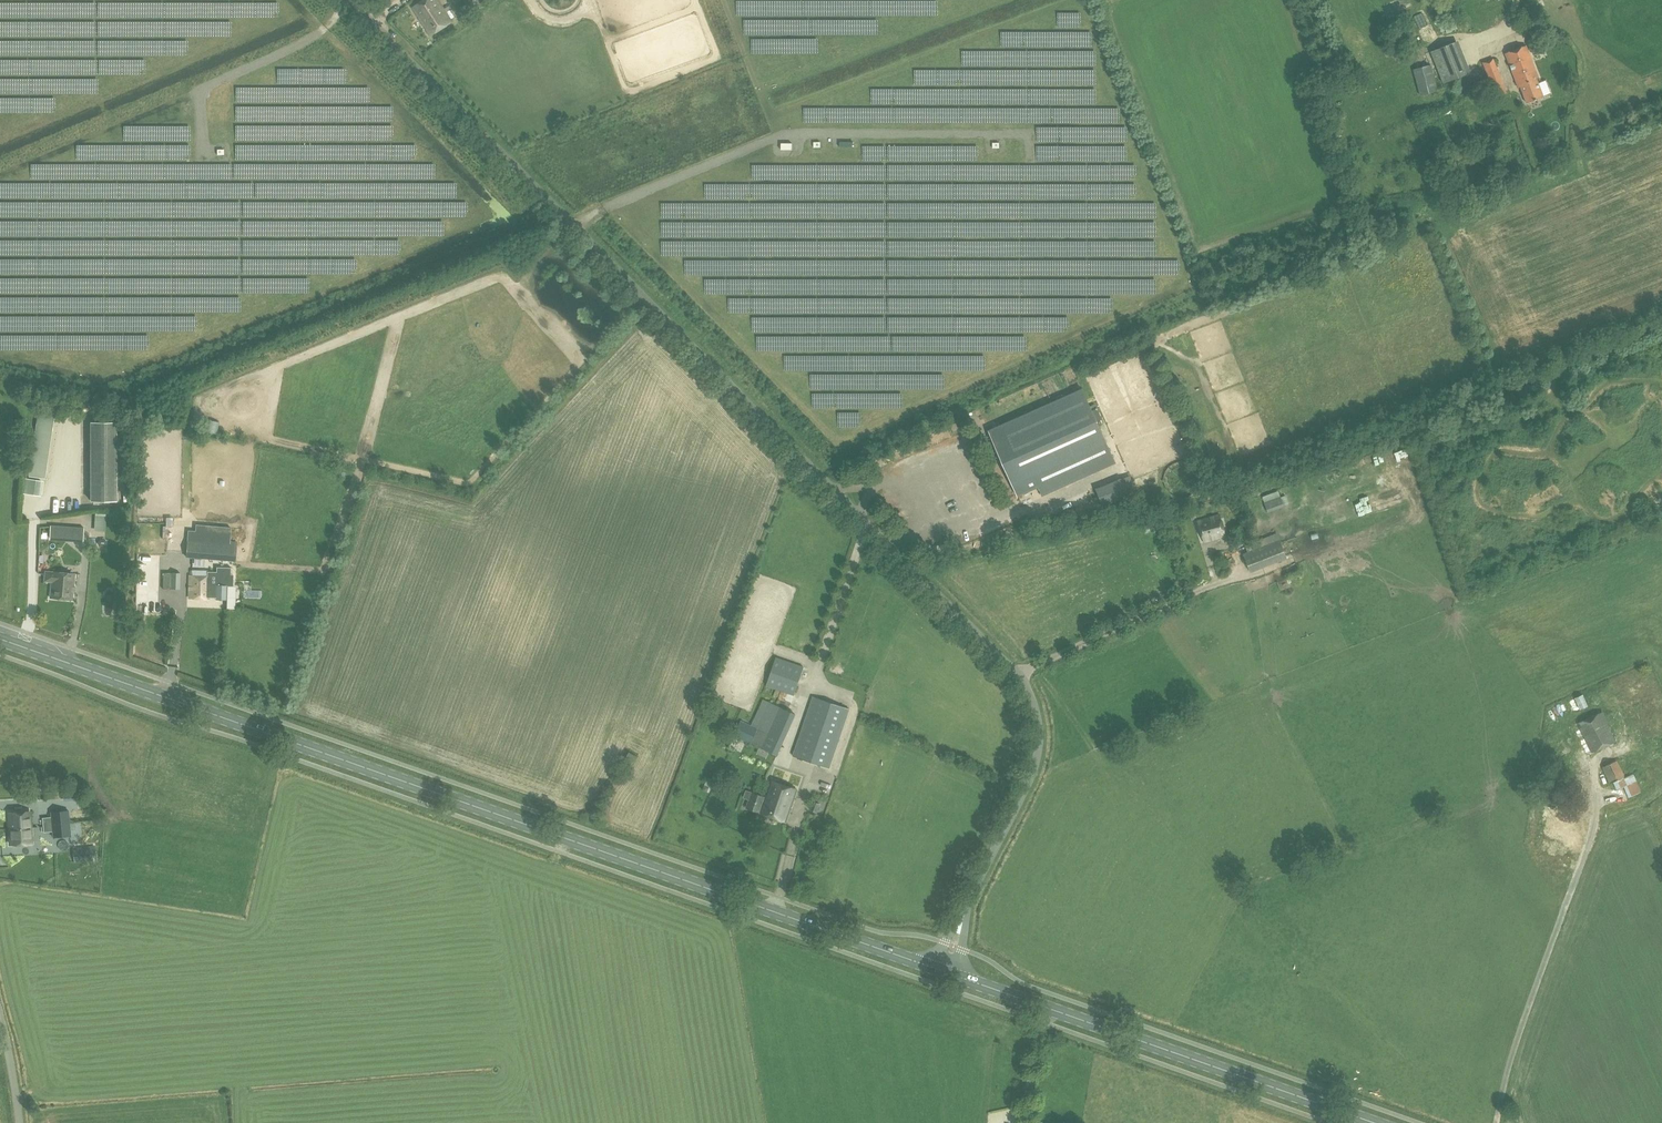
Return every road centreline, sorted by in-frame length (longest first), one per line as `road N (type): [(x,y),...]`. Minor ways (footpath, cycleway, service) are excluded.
road 1 (unclassified): [(942,972),(1032,776),(1039,735),(1027,690),(350,0)]
road 2 (primary): [(942,972),(0,639)]
road 3 (primary): [(1375,1122),(942,972)]

